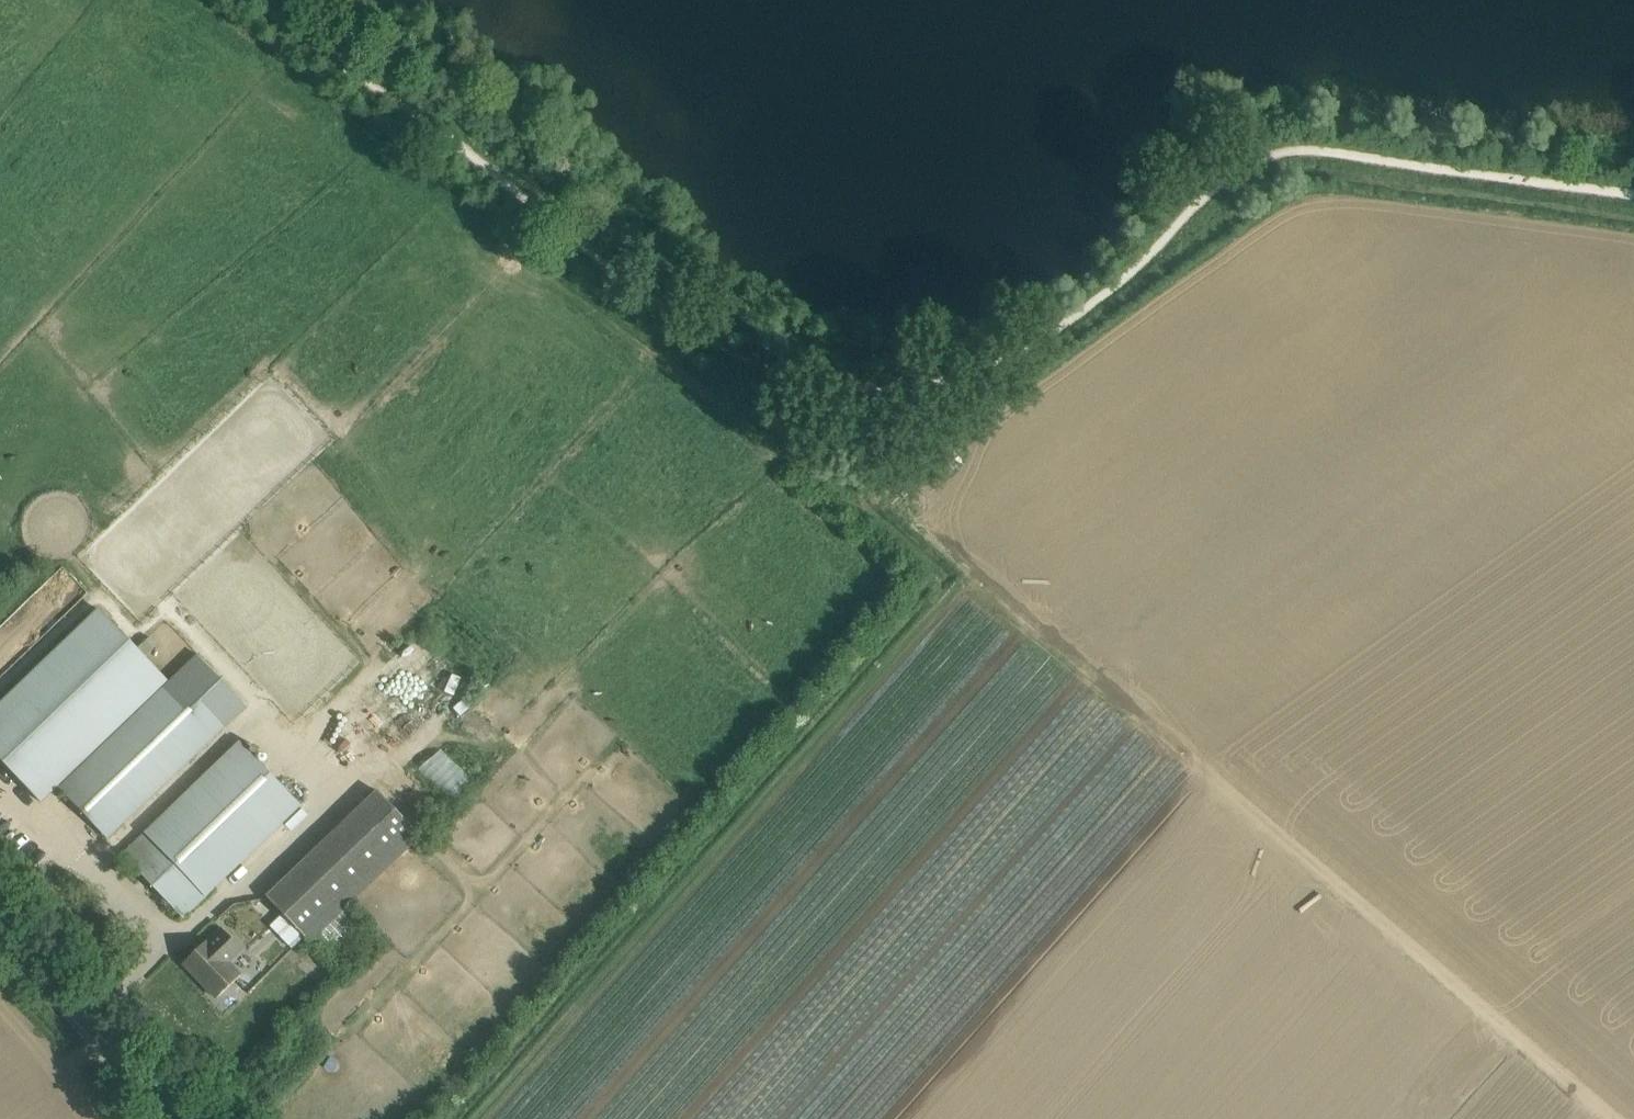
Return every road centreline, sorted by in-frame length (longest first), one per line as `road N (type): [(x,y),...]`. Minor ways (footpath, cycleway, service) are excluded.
road 1 (tertiary): [(174,1118),(0,935)]

